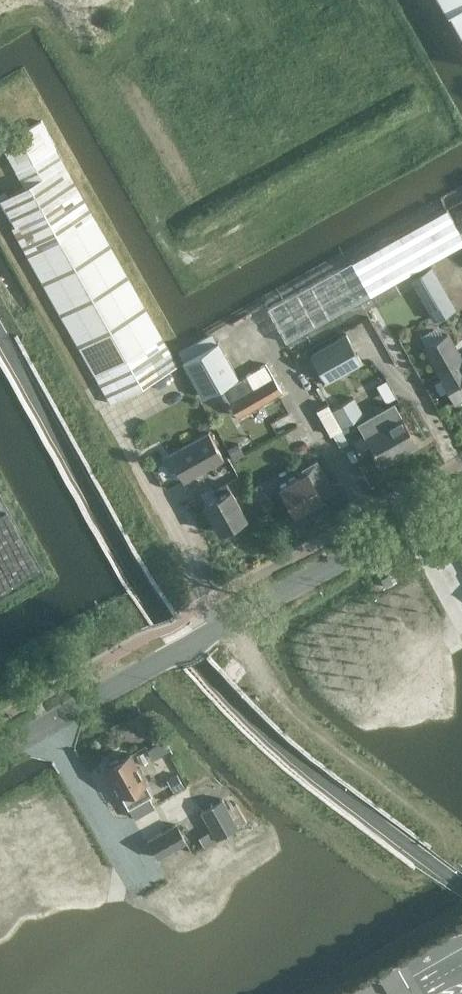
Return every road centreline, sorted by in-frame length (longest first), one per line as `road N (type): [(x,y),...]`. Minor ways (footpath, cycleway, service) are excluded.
road 1 (residential): [(200,639),(461,491)]
road 2 (unclassified): [(0,751),(200,639)]

